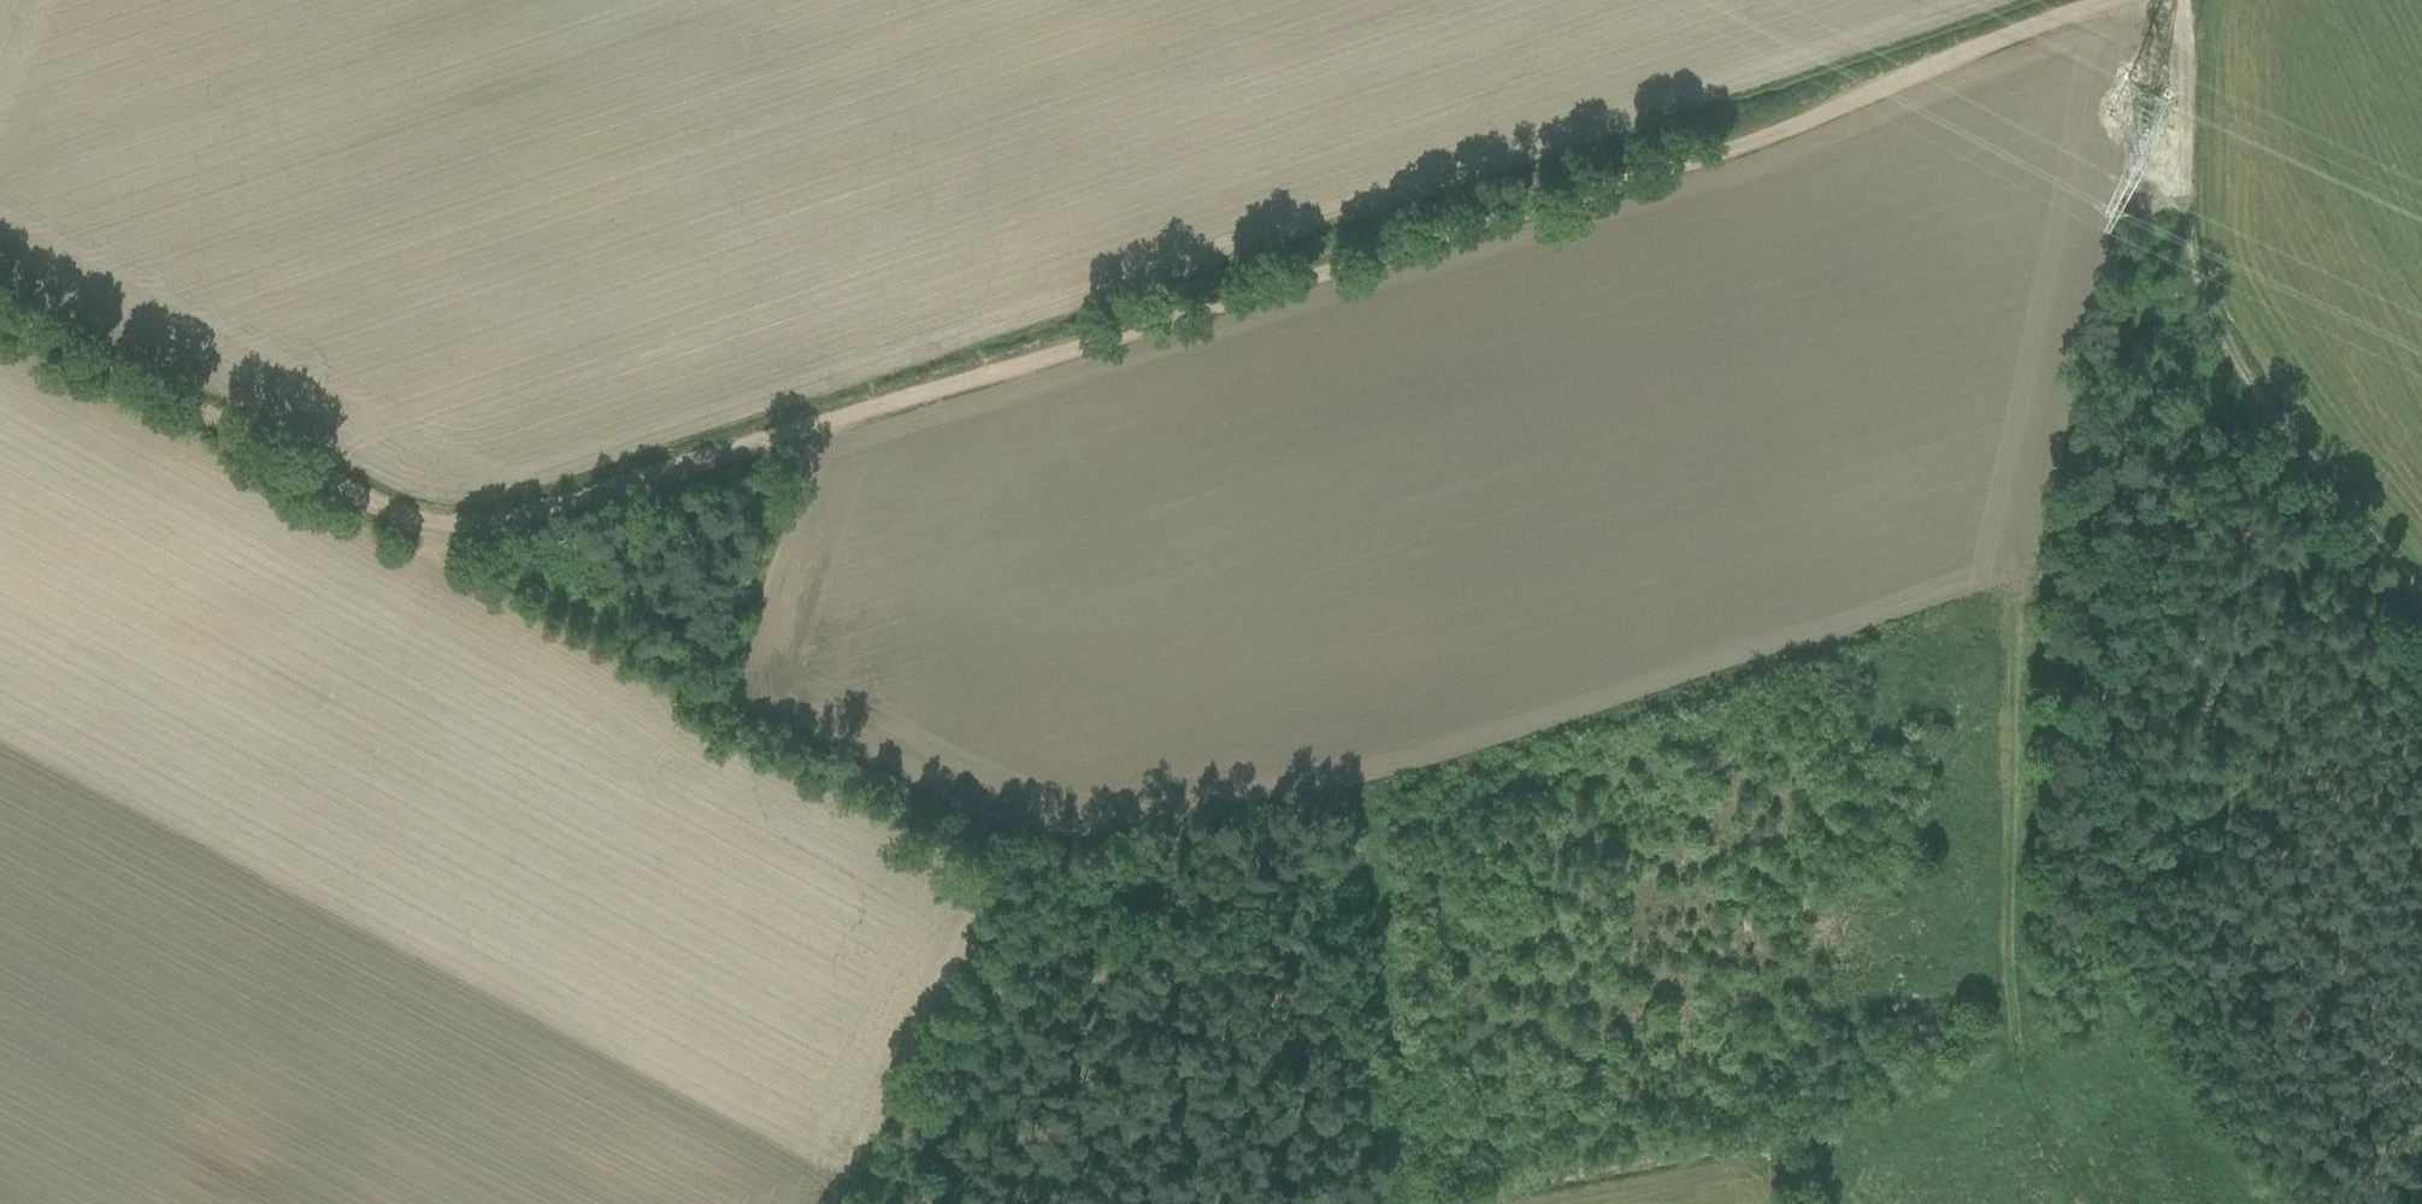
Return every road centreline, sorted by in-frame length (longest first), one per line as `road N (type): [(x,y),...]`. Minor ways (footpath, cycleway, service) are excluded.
road 1 (track): [(0,290),(260,389),(423,499),(561,494),(812,459),(897,402),(1019,355),(1199,313),(2135,0)]
road 2 (track): [(2187,0),(2194,248),(2362,513),(2421,586)]

